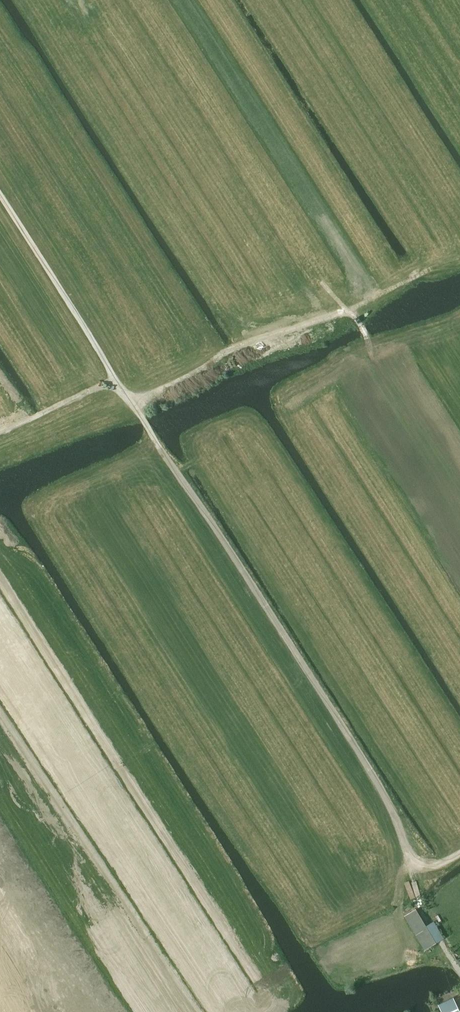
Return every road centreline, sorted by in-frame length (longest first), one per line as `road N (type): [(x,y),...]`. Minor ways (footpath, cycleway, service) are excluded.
road 1 (track): [(459,972),(420,907),(385,795),(131,401)]
road 2 (track): [(426,271),(349,313),(226,351),(198,374),(131,401),(0,197)]
road 3 (track): [(179,0),(352,263),(349,313),(357,320)]
road 4 (track): [(459,510),(379,385),(357,320)]
road 5 (track): [(0,432),(115,379)]

